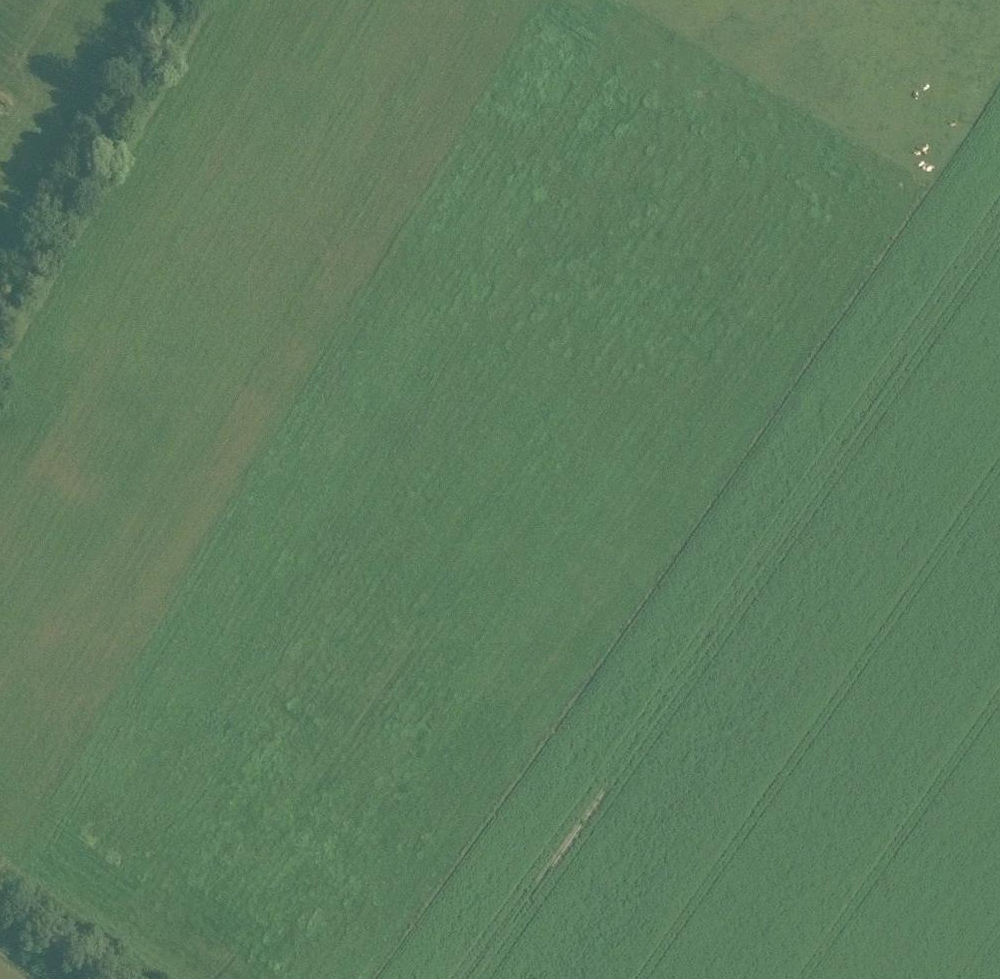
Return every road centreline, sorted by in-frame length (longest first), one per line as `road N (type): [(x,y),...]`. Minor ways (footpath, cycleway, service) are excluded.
road 1 (track): [(0,300),(169,0)]
road 2 (track): [(109,978),(0,901)]

